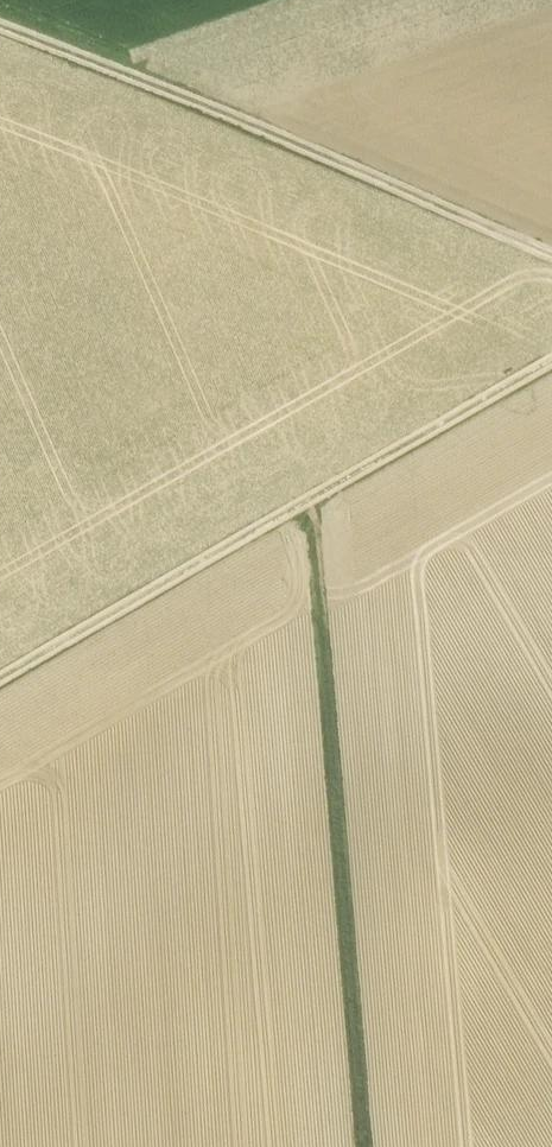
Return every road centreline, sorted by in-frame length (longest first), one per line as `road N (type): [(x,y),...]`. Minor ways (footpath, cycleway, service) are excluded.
road 1 (track): [(295,505),(317,589),(366,1146)]
road 2 (track): [(0,681),(551,361)]
road 3 (track): [(0,27),(551,255)]

